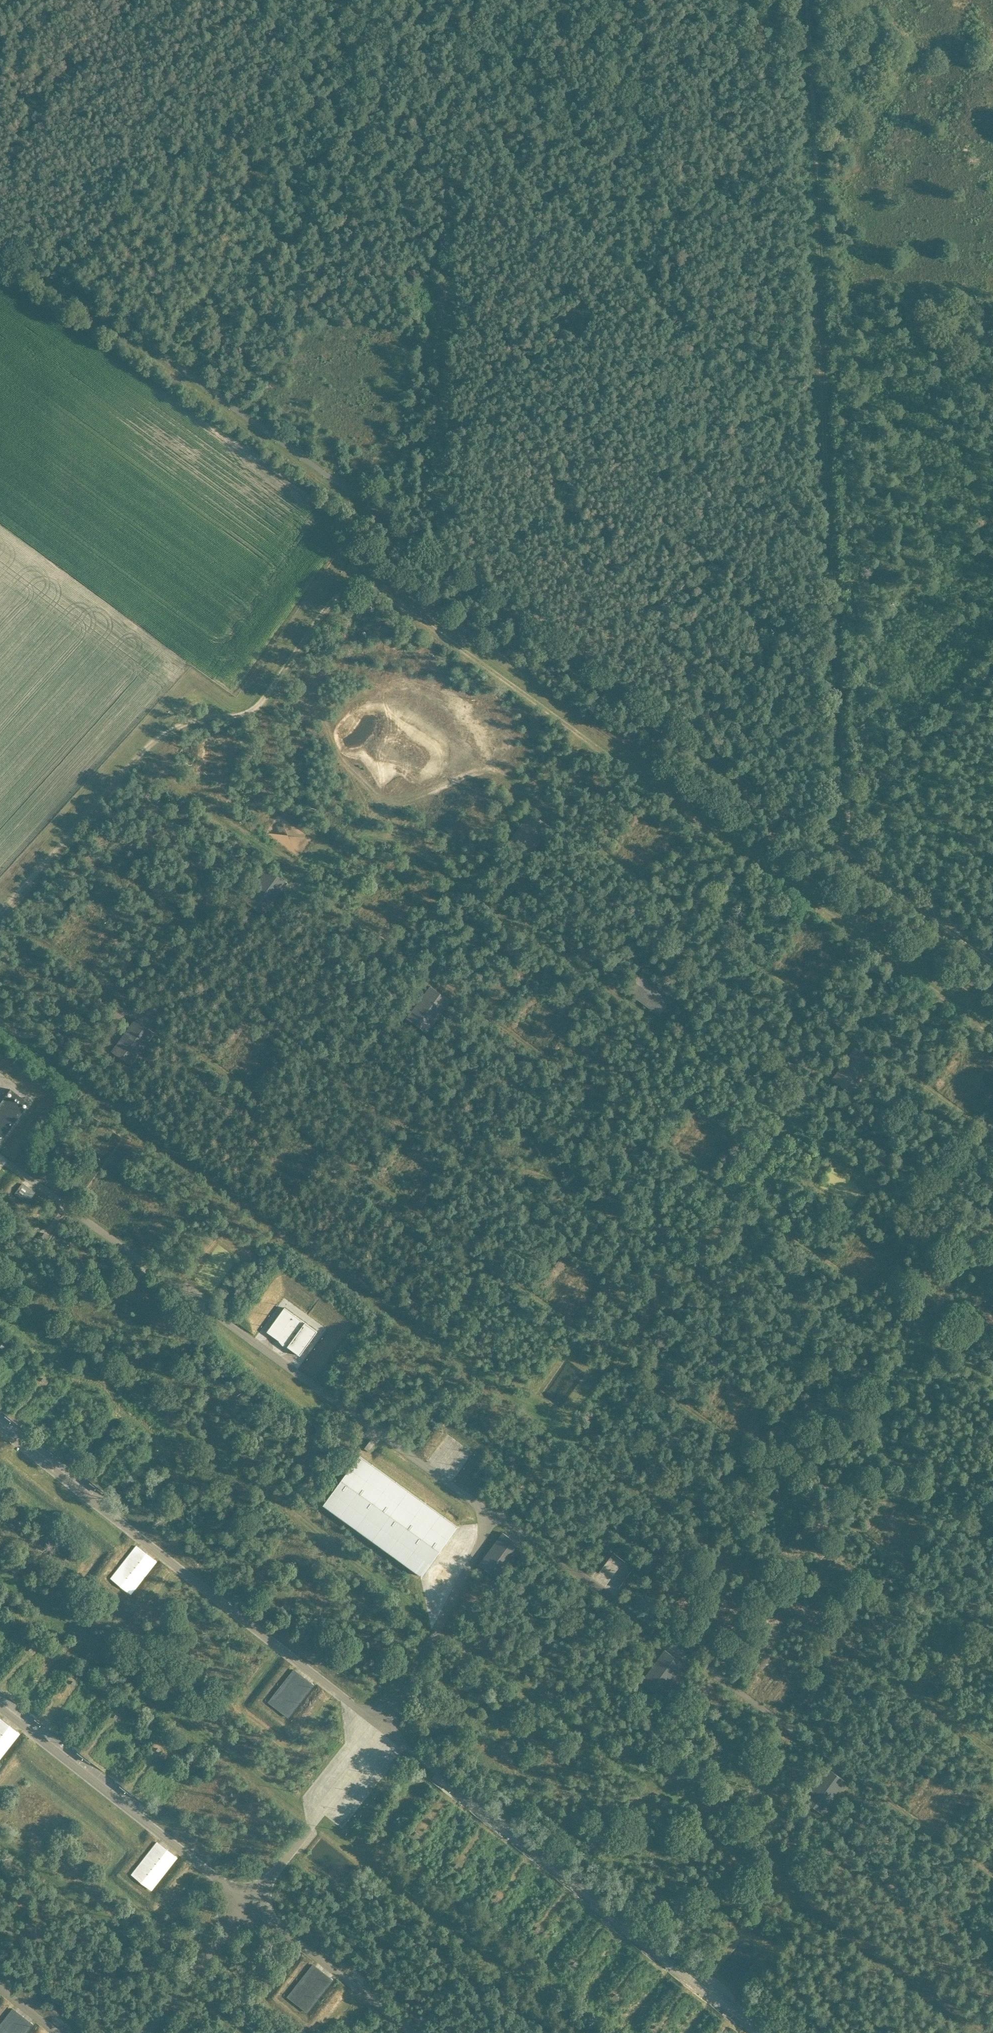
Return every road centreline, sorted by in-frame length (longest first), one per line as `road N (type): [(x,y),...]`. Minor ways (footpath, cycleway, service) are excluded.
road 1 (track): [(0,255),(992,962)]
road 2 (track): [(806,0),(848,823)]
road 3 (track): [(848,823),(992,659)]

